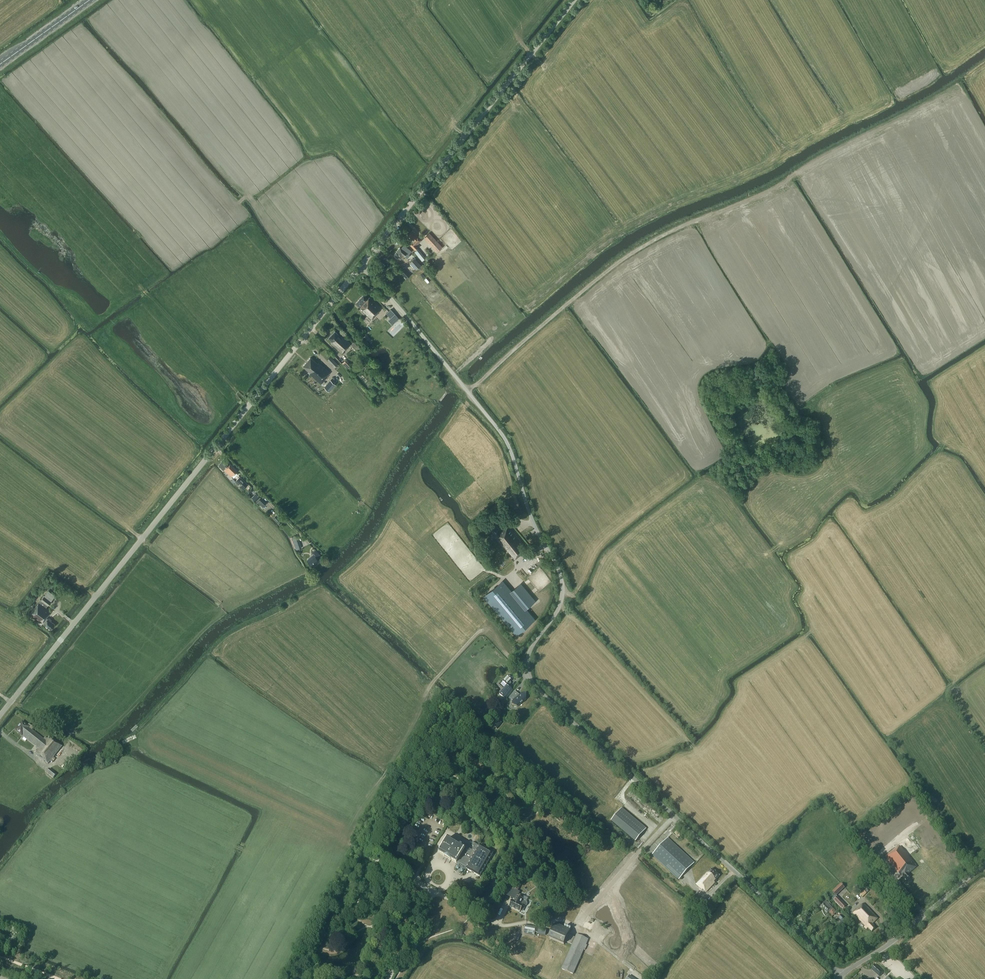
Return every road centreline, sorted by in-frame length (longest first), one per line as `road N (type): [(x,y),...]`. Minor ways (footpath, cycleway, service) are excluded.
road 1 (unclassified): [(839,976),(533,683),(529,655),(563,596),(508,444),(361,265)]
road 2 (track): [(467,390),(621,259),(881,128)]
road 3 (tertiary): [(0,717),(217,448)]
road 4 (tertiary): [(361,265),(578,0)]
road 5 (track): [(433,890),(497,922),(559,919),(640,977)]
road 6 (tertiary): [(217,448),(361,265)]
road 7 (track): [(310,950),(363,856),(433,890)]
road 8 (unclassified): [(839,976),(984,864)]
road 9 (residential): [(217,448),(310,542)]

